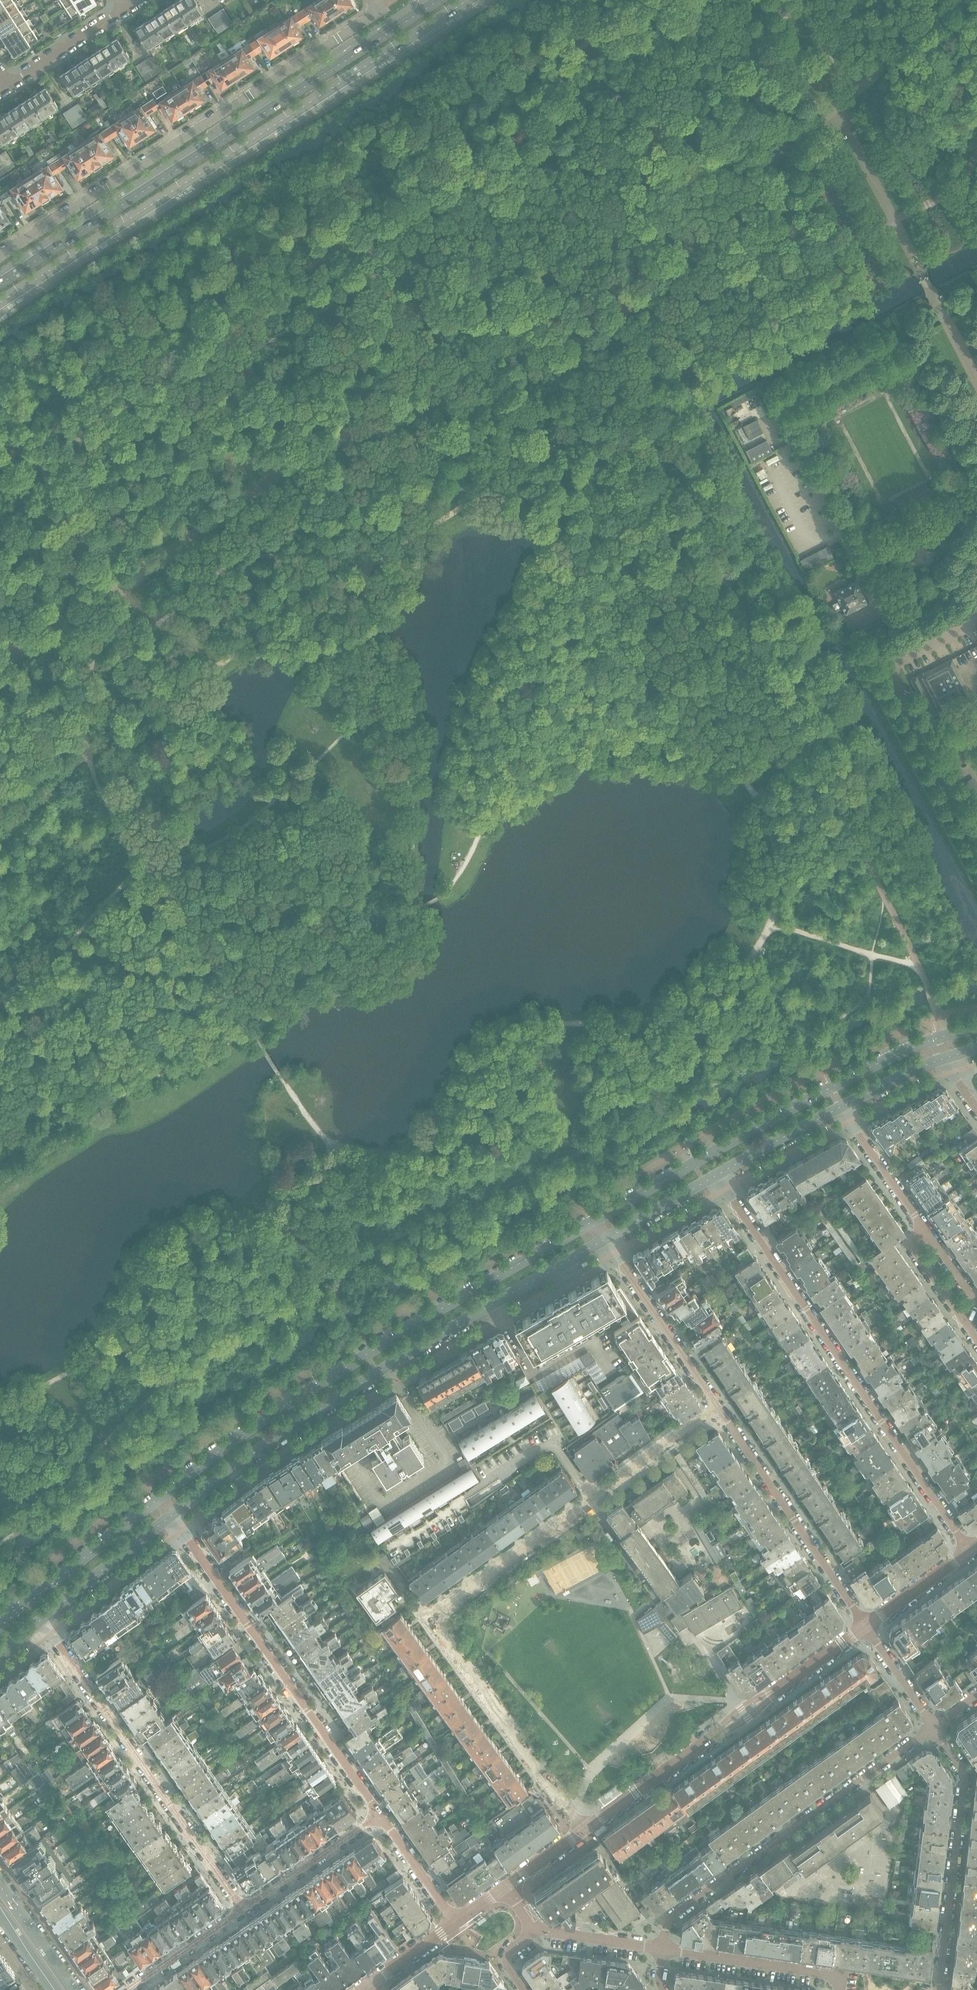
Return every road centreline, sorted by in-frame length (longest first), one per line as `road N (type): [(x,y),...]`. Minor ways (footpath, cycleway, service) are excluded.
road 1 (unclassified): [(0,658),(119,589),(283,468),(344,436),(535,372),(594,334),(956,0)]
road 2 (residential): [(719,1409),(439,1617),(442,1633),(584,1830)]
road 3 (primary): [(0,308),(477,0)]
road 4 (primary): [(434,0),(0,281)]
road 5 (secondary): [(594,1220),(305,1393),(161,1497)]
road 6 (secondary): [(173,1514),(377,1373),(606,1239)]
road 7 (residential): [(381,8),(0,258)]
road 8 (residential): [(717,1175),(971,1552)]
road 9 (secondary): [(938,1038),(830,1088),(594,1220)]
road 10 (residential): [(379,1815),(173,1514)]
road 11 (residential): [(663,1950),(667,1924),(681,1910),(933,1727)]
road 12 (residential): [(242,1909),(42,1619)]
road 13 (residential): [(584,1830),(865,1627)]
road 14 (residential): [(933,1727),(965,1782),(939,1989)]
road 15 (residential): [(865,1627),(719,1409)]
road 16 (secondary): [(161,1497),(0,1625)]
road 17 (residential): [(719,1409),(606,1239)]
road 18 (residential): [(840,1989),(836,1977),(821,1973),(663,1950)]
road 19 (secondary): [(42,1619),(173,1514)]
road 20 (residential): [(242,1909),(379,1815)]
road 21 (secondary): [(717,1175),(841,1107)]
road 22 (residential): [(921,1222),(841,1107)]
road 23 (residential): [(128,1989),(242,1909)]
road 24 (residential): [(7,86),(123,11)]
road 25 (residential): [(454,1923),(379,1815)]
road 26 (secondary): [(77,1989),(0,1884)]
road 27 (residential): [(865,1627),(971,1552)]
road 28 (secondary): [(606,1239),(717,1175)]
road 29 (residential): [(663,1950),(537,1931)]
road 30 (residential): [(971,1330),(918,1256),(921,1222)]
road 31 (residential): [(971,1330),(973,1296),(921,1222)]
road 32 (residential): [(865,1627),(933,1727)]

